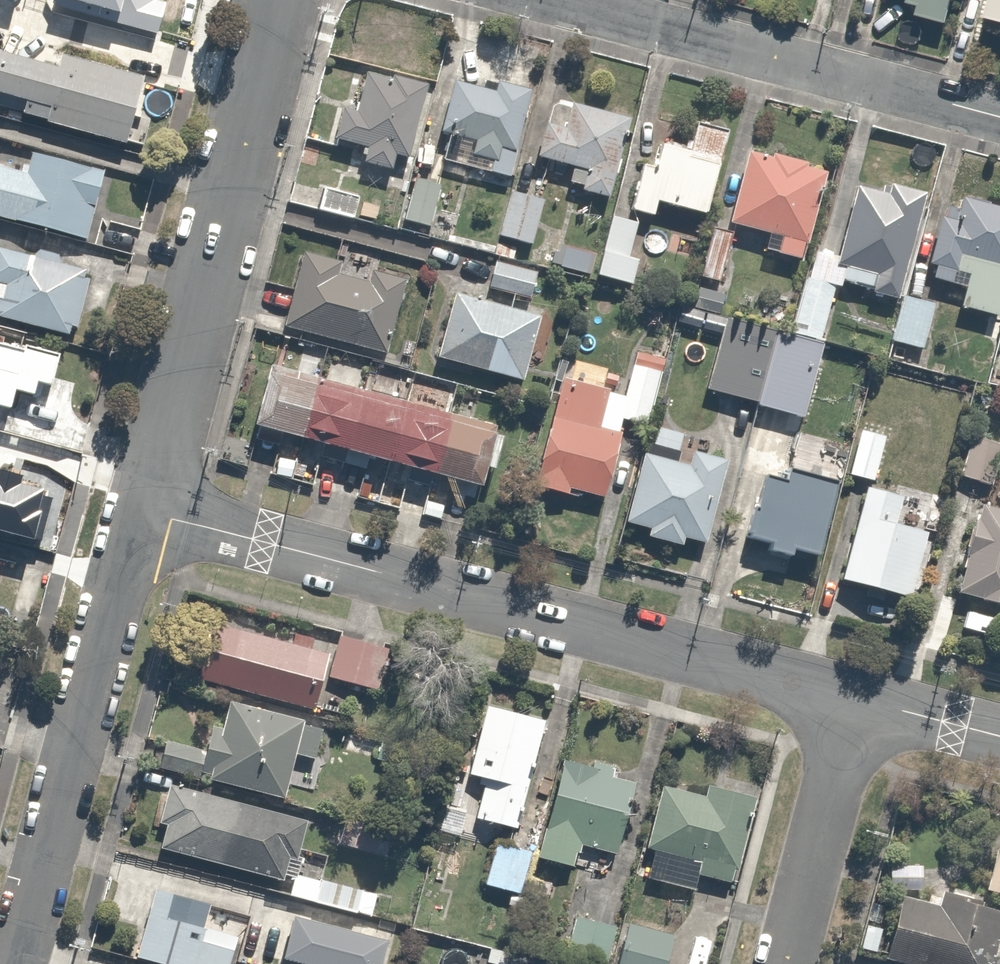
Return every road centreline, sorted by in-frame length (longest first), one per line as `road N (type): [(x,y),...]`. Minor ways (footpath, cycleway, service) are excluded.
road 1 (residential): [(136,510),(852,698)]
road 2 (residential): [(267,0),(136,510)]
road 3 (residential): [(136,510),(13,963)]
road 4 (residential): [(555,0),(999,117)]
road 5 (residential): [(852,698),(781,963)]
road 6 (residential): [(852,698),(999,737)]

